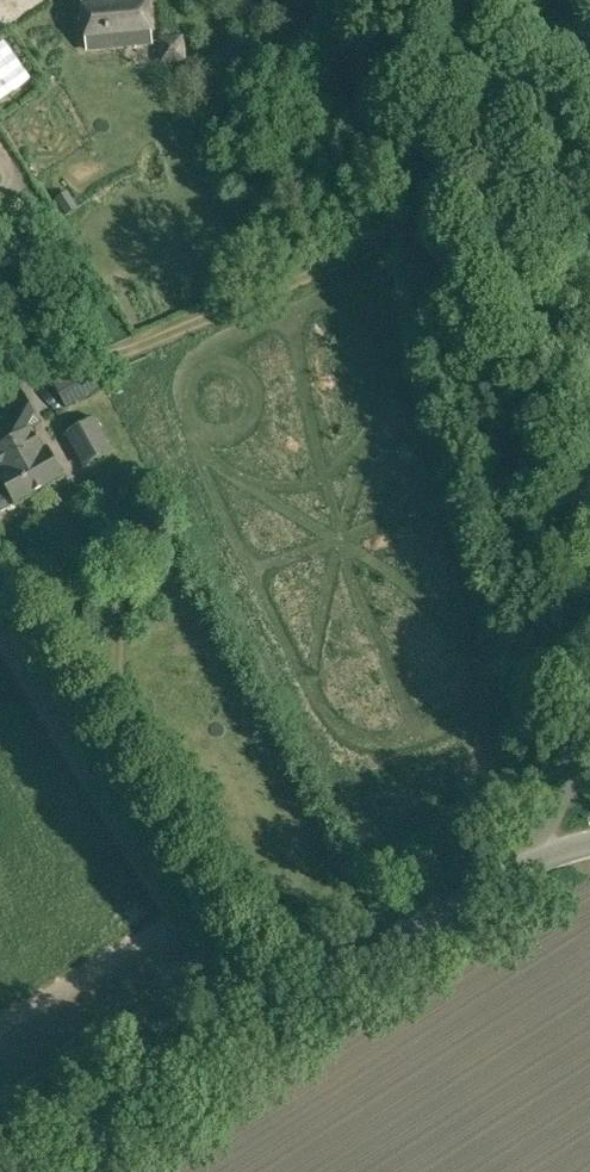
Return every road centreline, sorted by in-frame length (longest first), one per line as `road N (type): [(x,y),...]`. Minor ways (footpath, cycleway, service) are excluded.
road 1 (tertiary): [(34,1171),(517,871)]
road 2 (unclassified): [(589,174),(481,168),(383,115),(348,65),(330,0)]
road 3 (unclassified): [(574,772),(589,551)]

